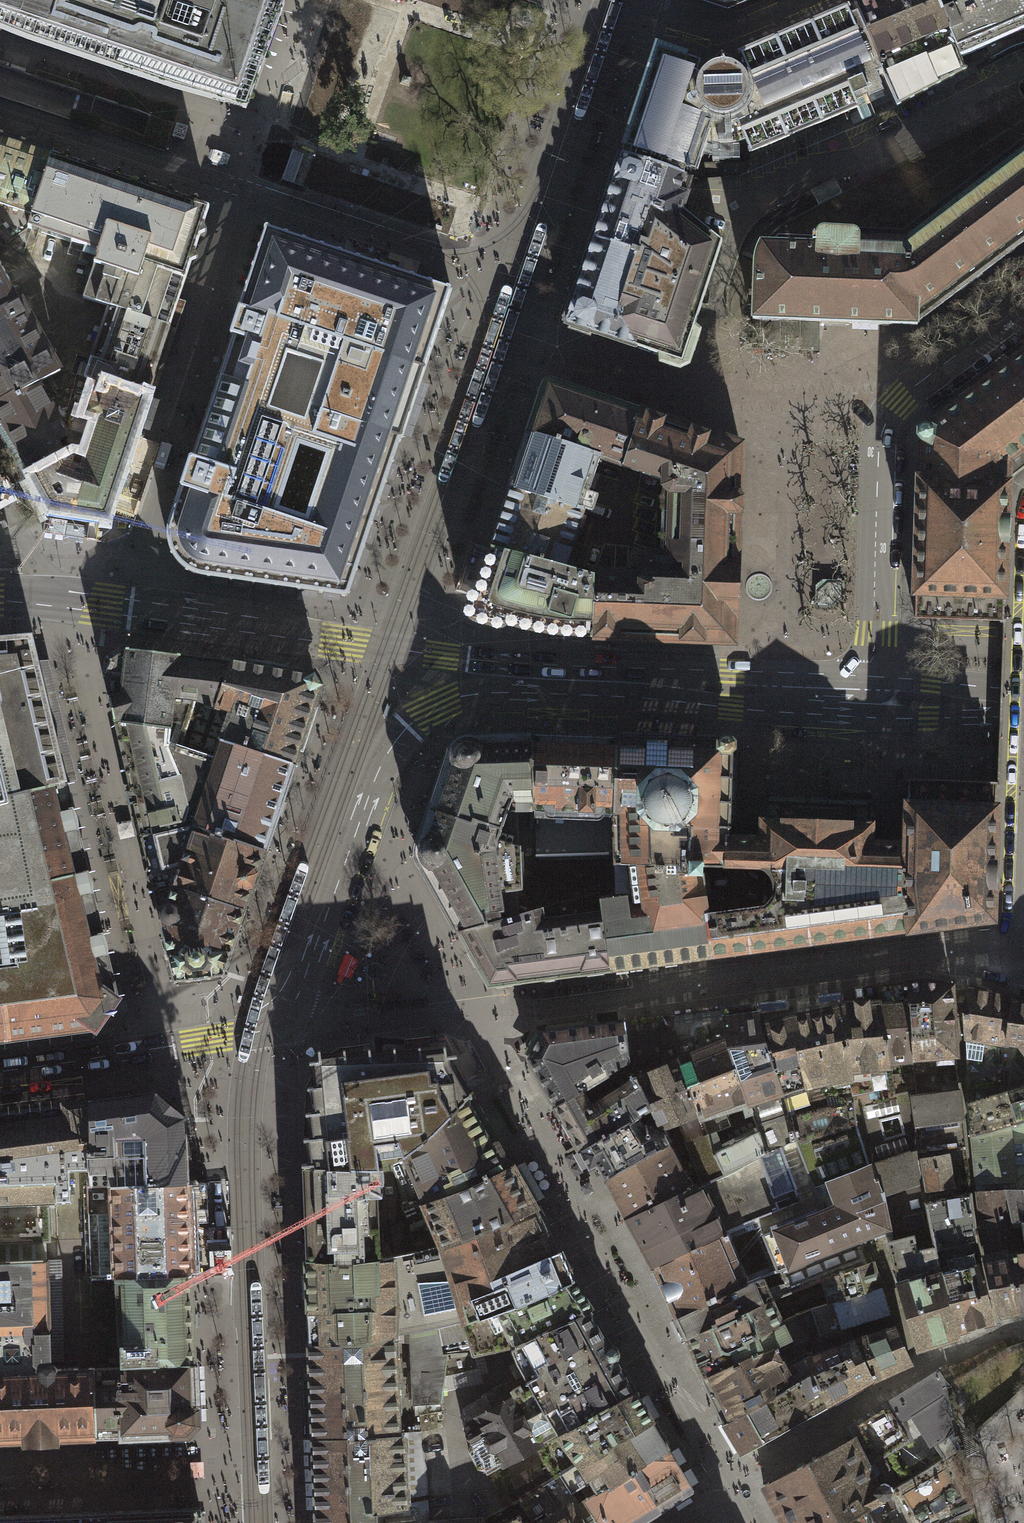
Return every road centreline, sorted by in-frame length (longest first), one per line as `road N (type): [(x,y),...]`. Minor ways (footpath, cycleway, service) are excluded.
road 1 (residential): [(1023,966),(911,957),(504,1015),(328,1027),(285,1016)]
road 2 (tertiary): [(592,681),(58,601)]
road 3 (tertiary): [(285,1016),(378,773),(407,727),(464,694),(592,681)]
road 4 (residential): [(259,1522),(244,1146),(256,1032)]
road 5 (tertiary): [(592,681),(872,697)]
road 6 (residential): [(886,422),(872,697)]
road 7 (tertiary): [(0,1071),(256,1032)]
road 8 (residential): [(886,422),(832,401),(730,407),(670,391)]
road 9 (residential): [(600,0),(710,34),(803,0)]
road 10 (residential): [(1023,304),(919,383),(886,422)]
road 11 (tertiary): [(872,697),(1023,703)]

